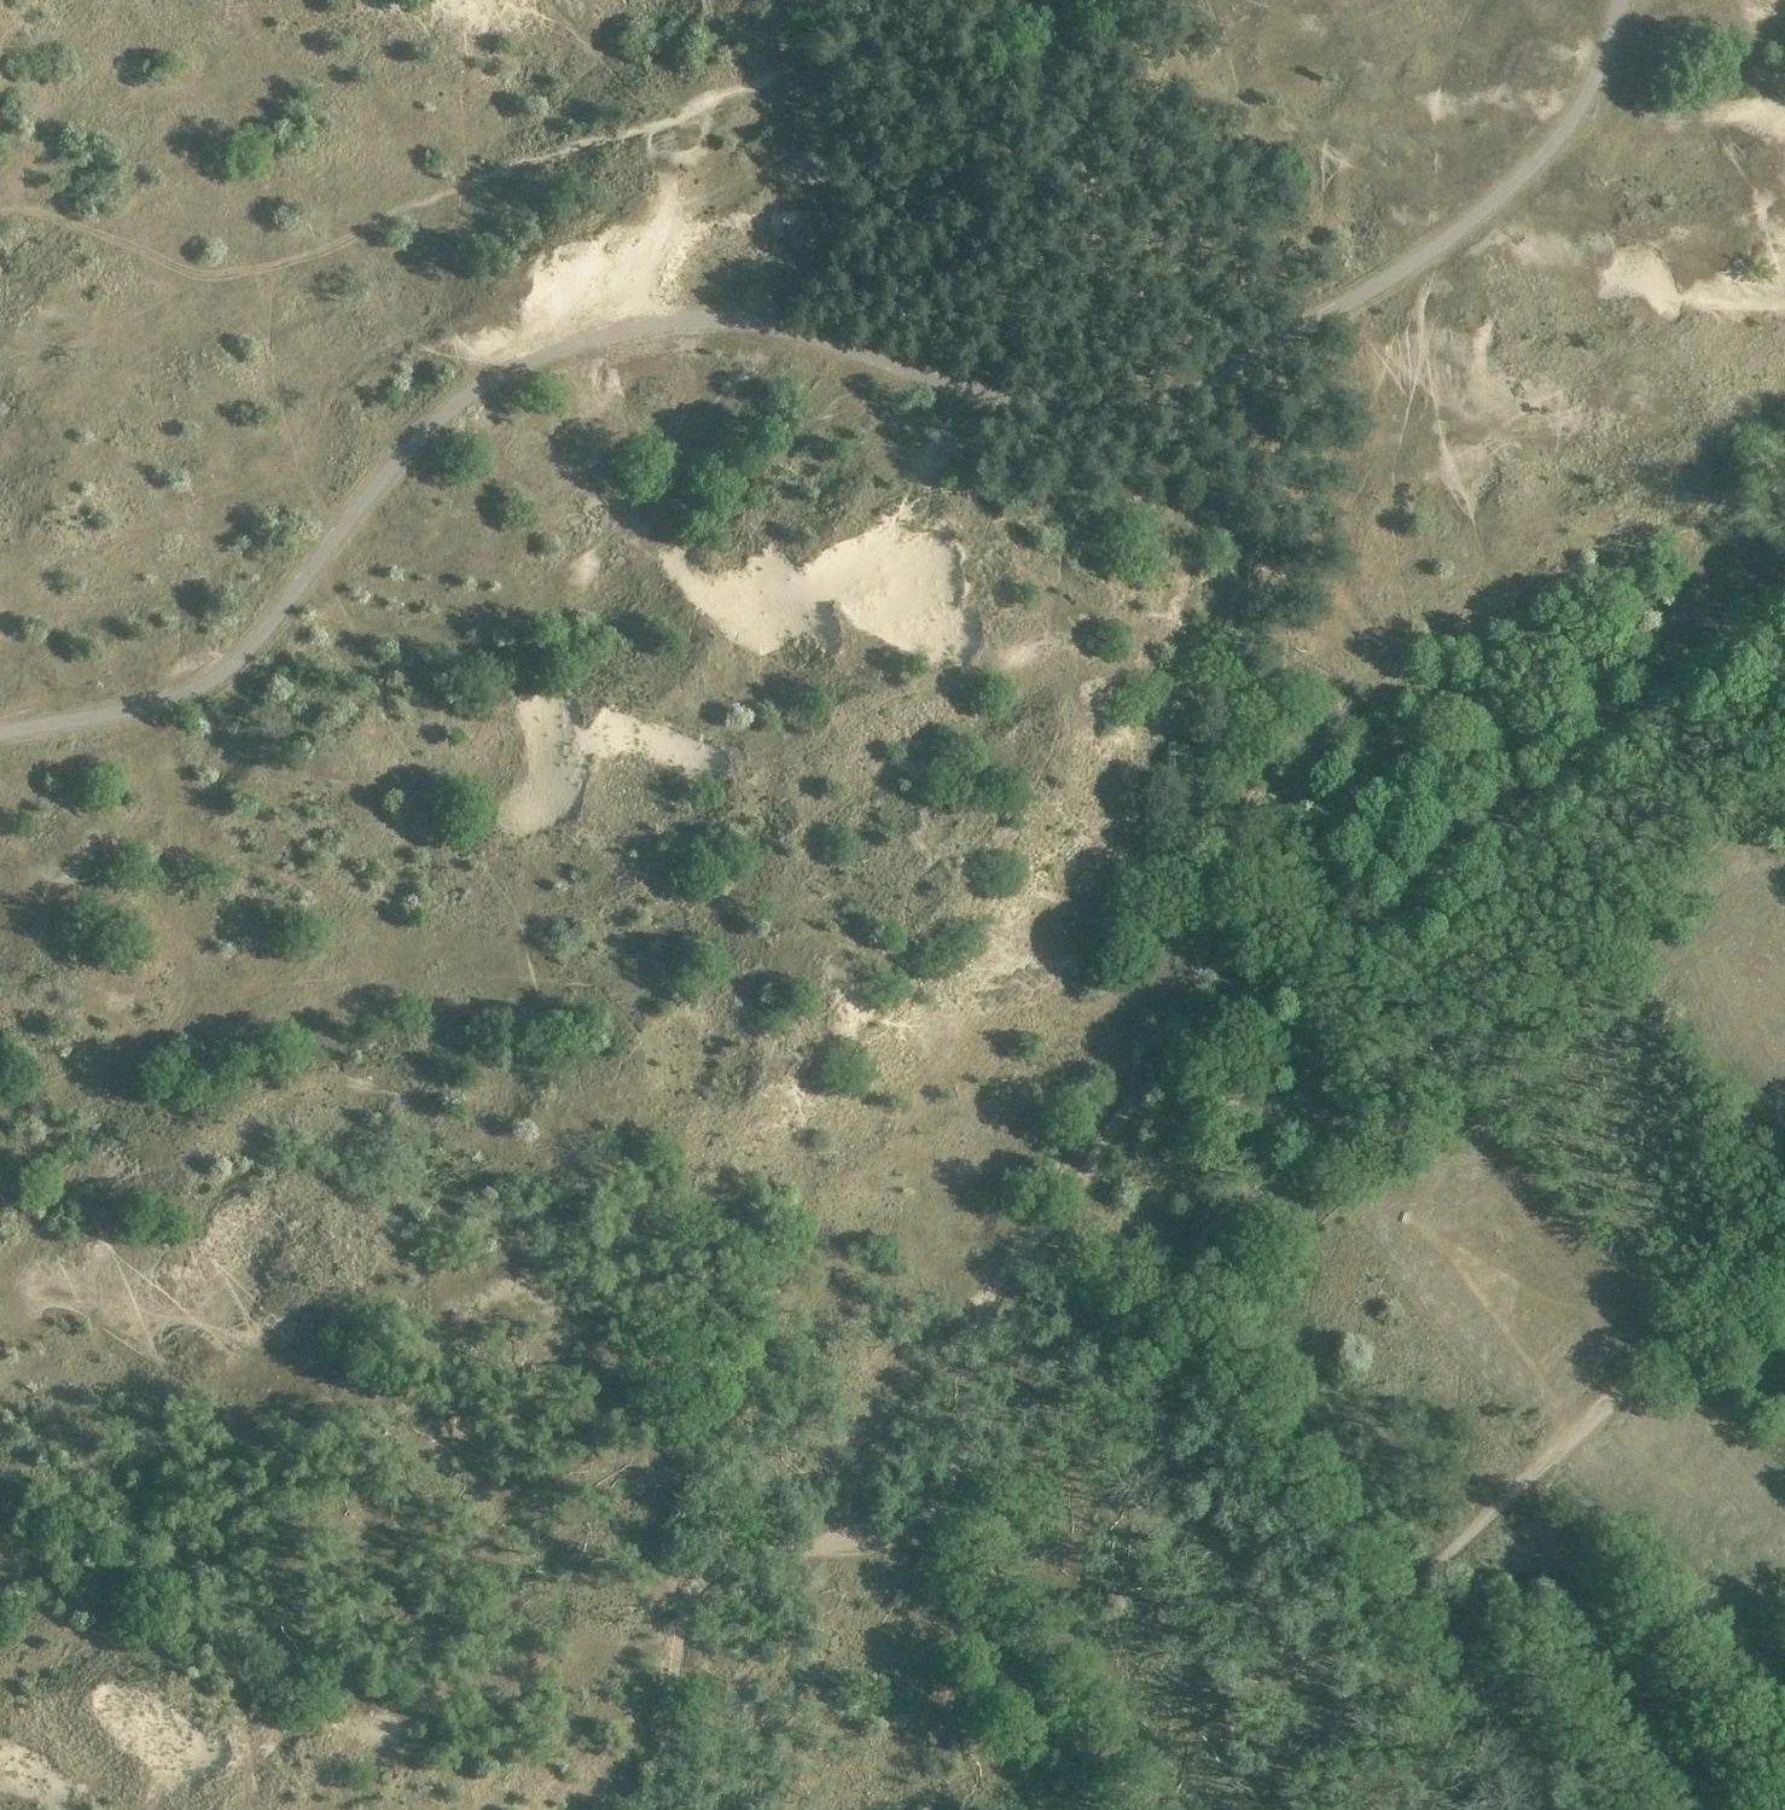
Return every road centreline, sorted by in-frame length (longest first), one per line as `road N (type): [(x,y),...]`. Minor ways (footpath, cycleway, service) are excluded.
road 1 (track): [(0,732),(156,704),(209,683),(265,629),(432,423),(536,358),(595,338),(656,323),(751,321),(1074,413),(1153,407),(1202,391),(1402,270),(1493,201),(1561,137),(1586,97),(1622,0)]
road 2 (track): [(1335,1809),(1329,1758),(1368,1636),(1784,1228)]

